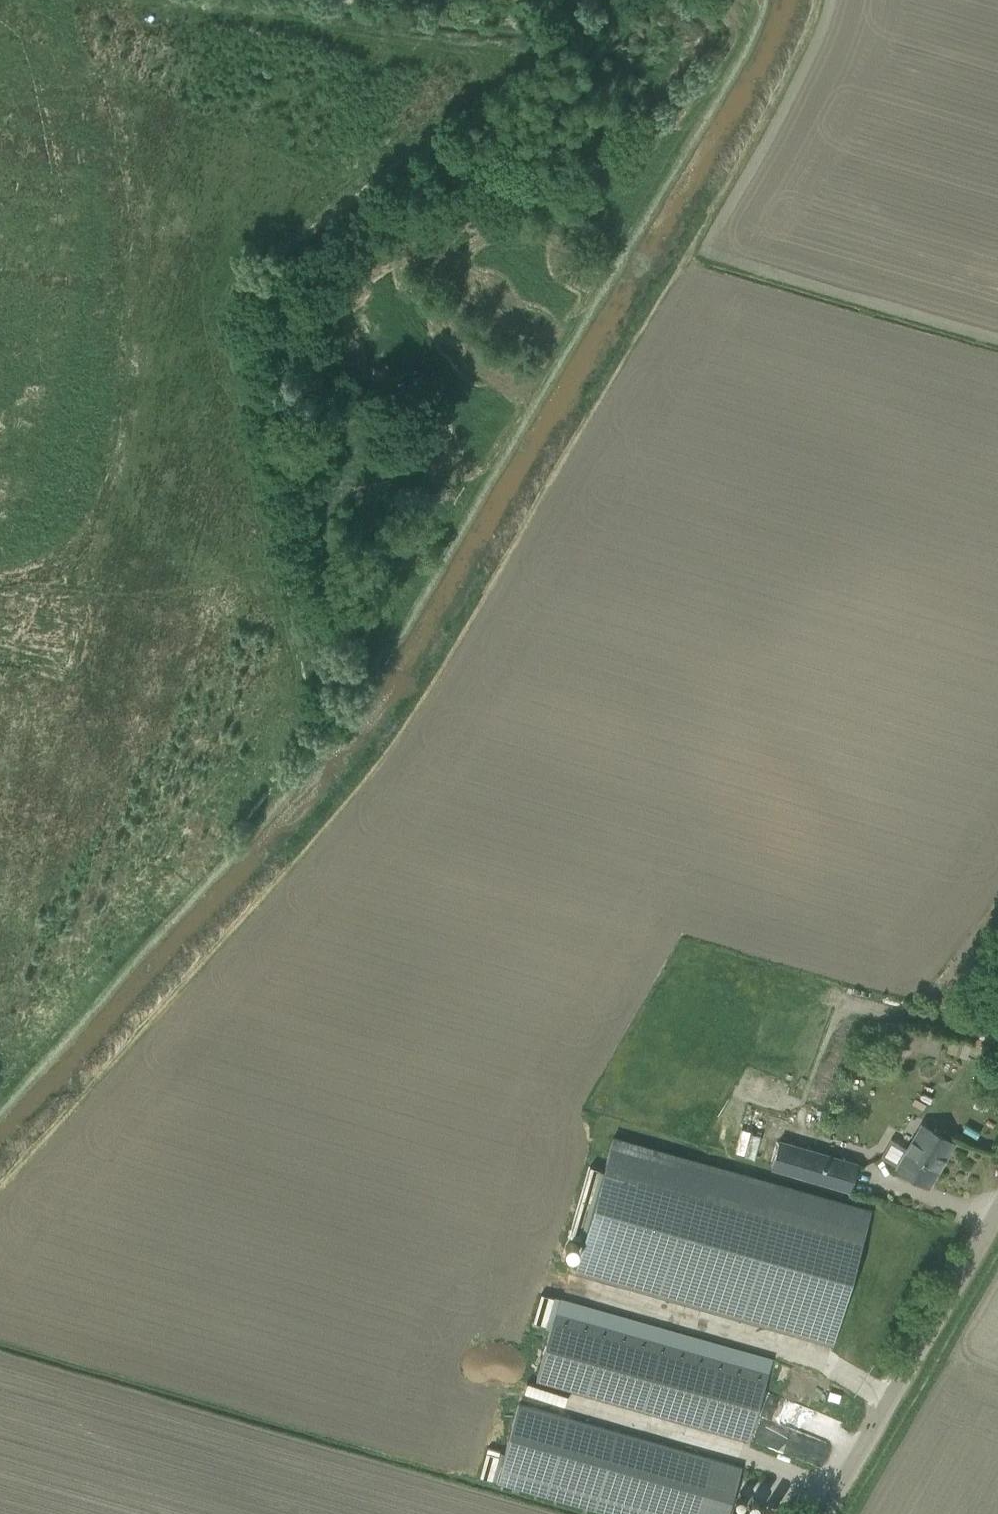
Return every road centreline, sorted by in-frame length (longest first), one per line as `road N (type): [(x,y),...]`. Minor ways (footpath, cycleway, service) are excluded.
road 1 (unclassified): [(811,1513),(997,1199)]

